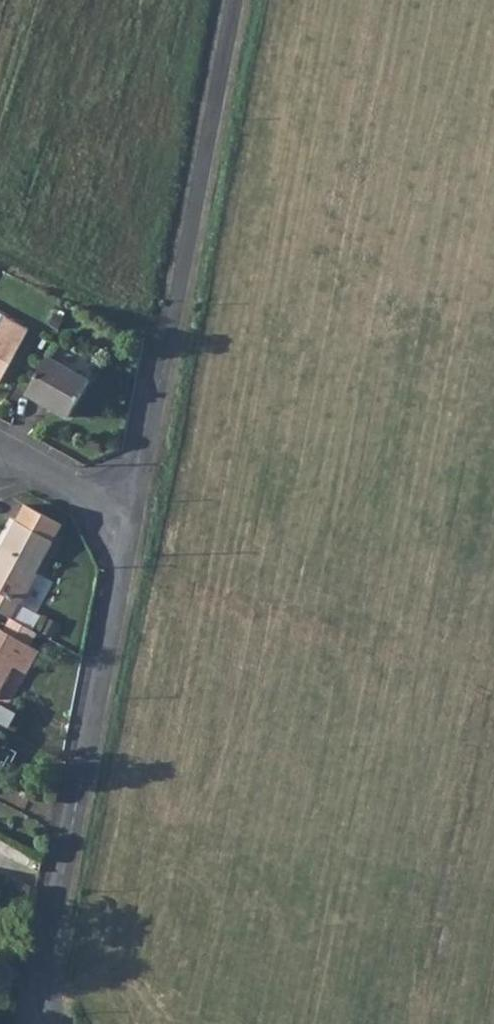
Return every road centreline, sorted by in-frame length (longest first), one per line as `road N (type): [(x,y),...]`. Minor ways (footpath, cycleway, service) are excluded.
road 1 (unclassified): [(51,1023),(43,992),(138,508)]
road 2 (unclassified): [(138,508),(239,0)]
road 3 (residential): [(138,508),(0,448)]

